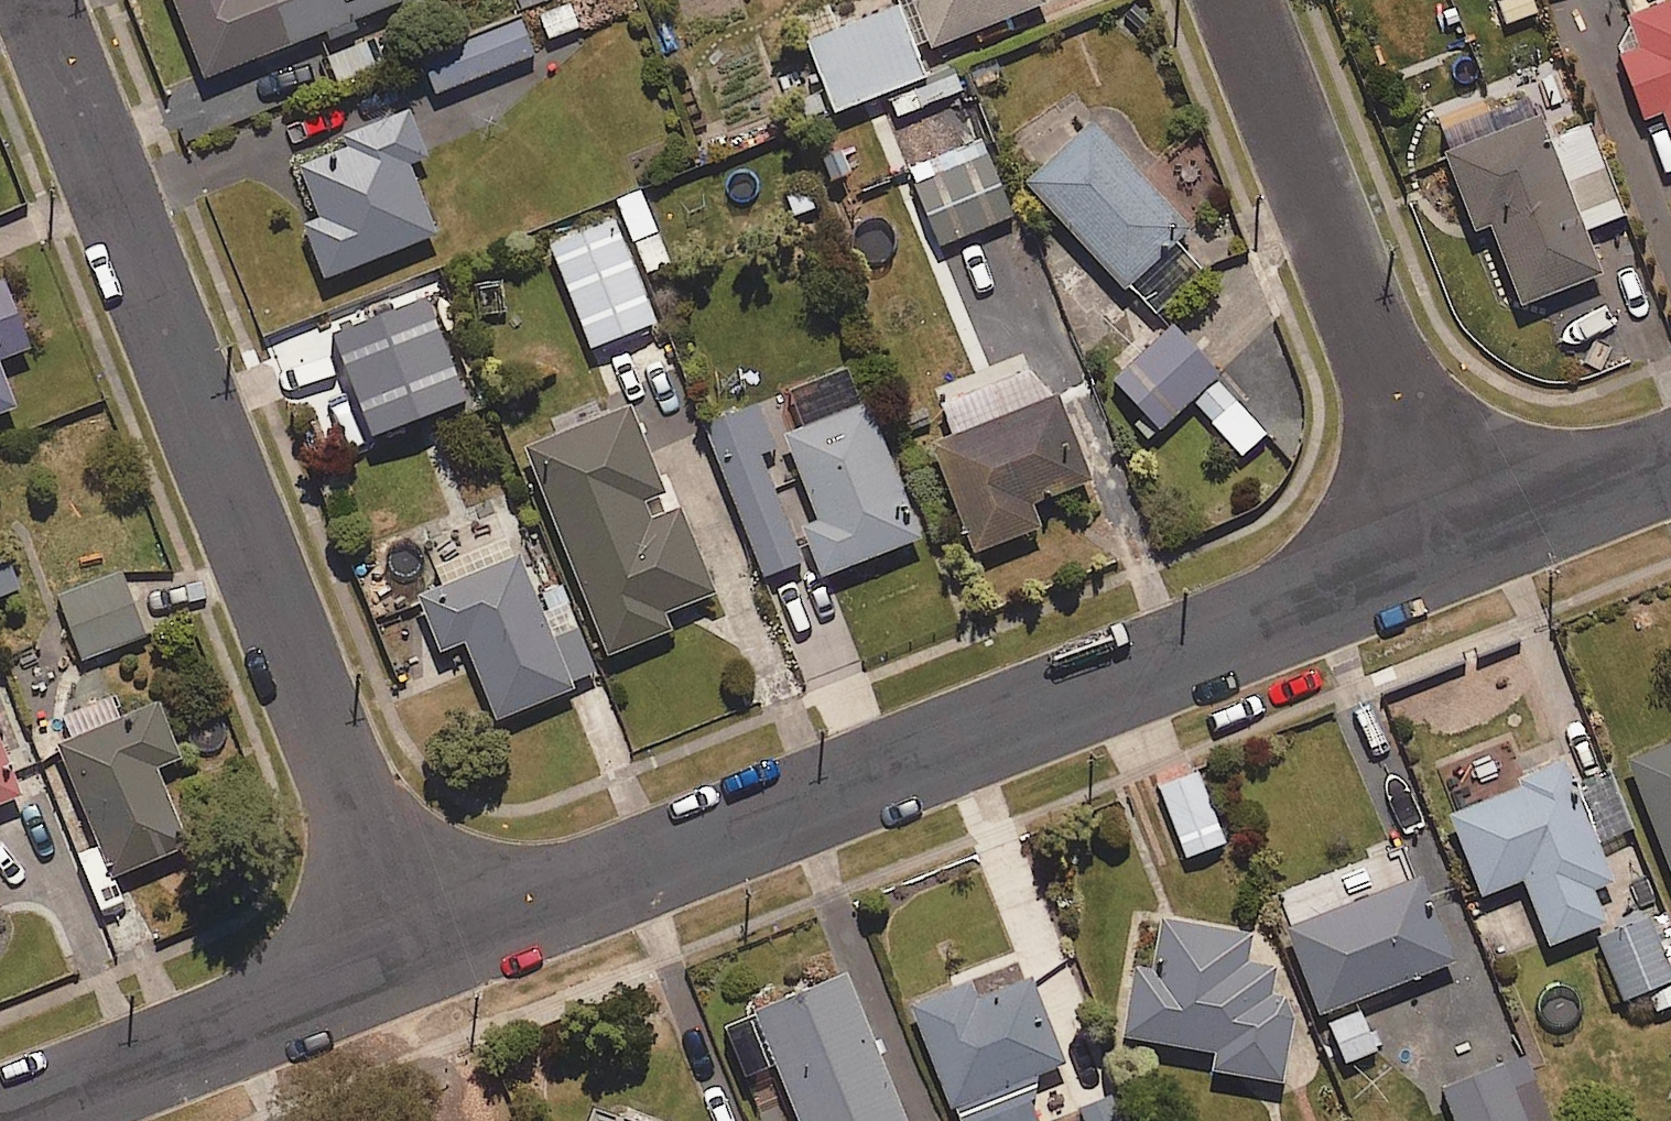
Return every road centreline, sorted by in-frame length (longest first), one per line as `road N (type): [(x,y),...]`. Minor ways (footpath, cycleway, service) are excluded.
road 1 (residential): [(1455,547),(413,957)]
road 2 (residential): [(34,0),(413,957)]
road 3 (residential): [(1455,547),(1240,0)]
road 4 (residential): [(413,957),(2,1120)]
road 5 (residential): [(1670,461),(1455,547)]

